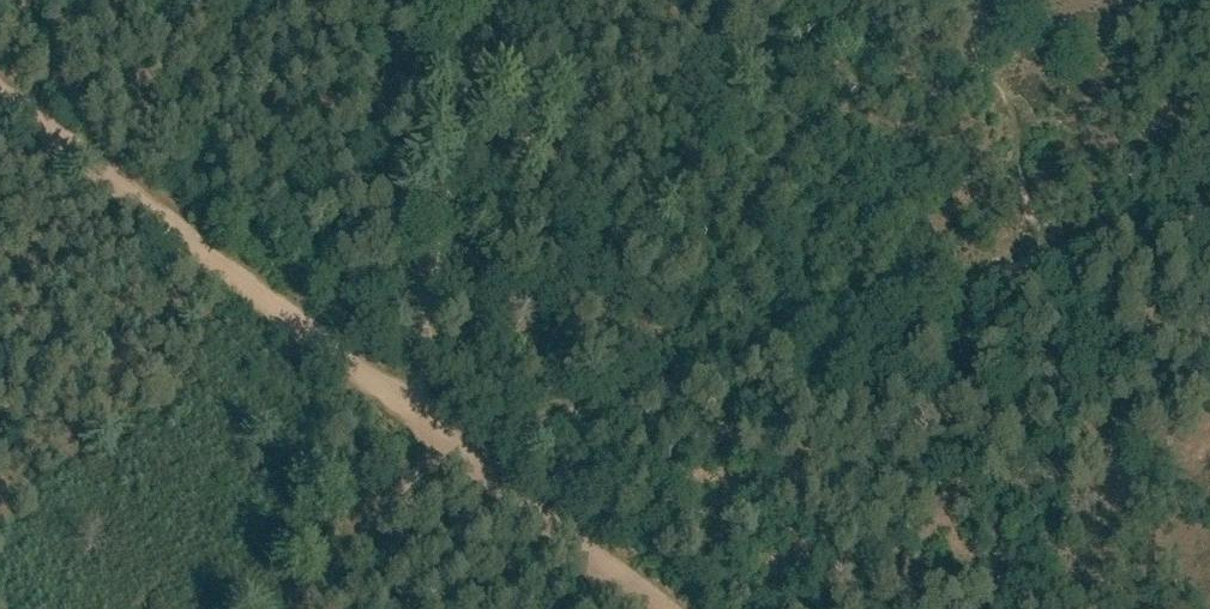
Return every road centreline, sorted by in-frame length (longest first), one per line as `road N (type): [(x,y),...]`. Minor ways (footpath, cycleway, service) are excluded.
road 1 (track): [(1031,264),(492,436),(470,459)]
road 2 (track): [(0,94),(470,459)]
road 3 (track): [(470,459),(661,608)]
road 4 (track): [(483,0),(444,225)]
road 5 (track): [(301,608),(433,434)]
road 6 (track): [(444,225),(414,416)]
road 7 (track): [(1209,208),(1031,264)]

